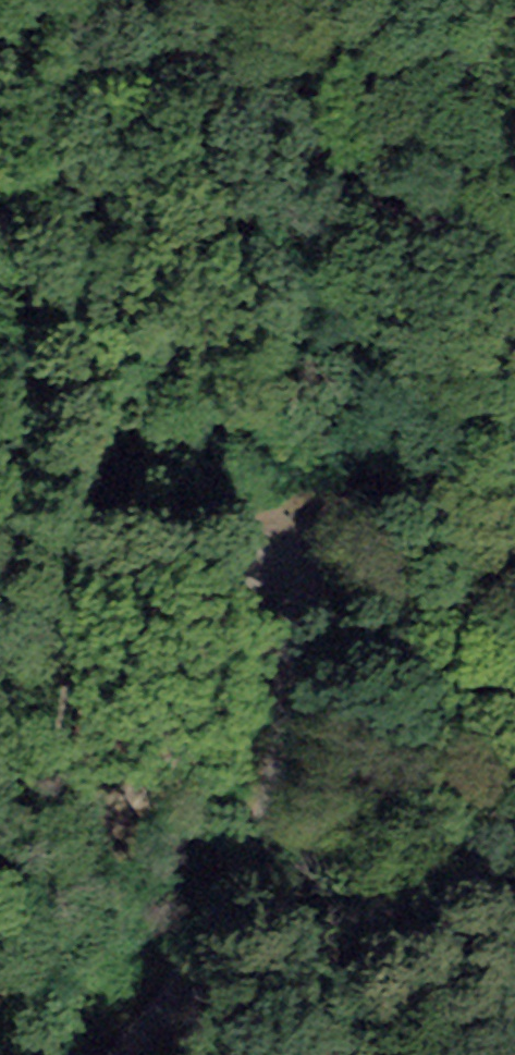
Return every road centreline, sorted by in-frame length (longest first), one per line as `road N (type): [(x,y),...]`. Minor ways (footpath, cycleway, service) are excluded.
road 1 (unclassified): [(127,1054),(231,908),(258,850),(274,802),(308,589),(330,534),(380,491),(430,475),(514,468)]
road 2 (track): [(320,553),(263,551),(250,558),(209,689),(0,966)]
road 3 (unclassified): [(514,239),(382,183),(288,128),(227,79),(162,0)]

